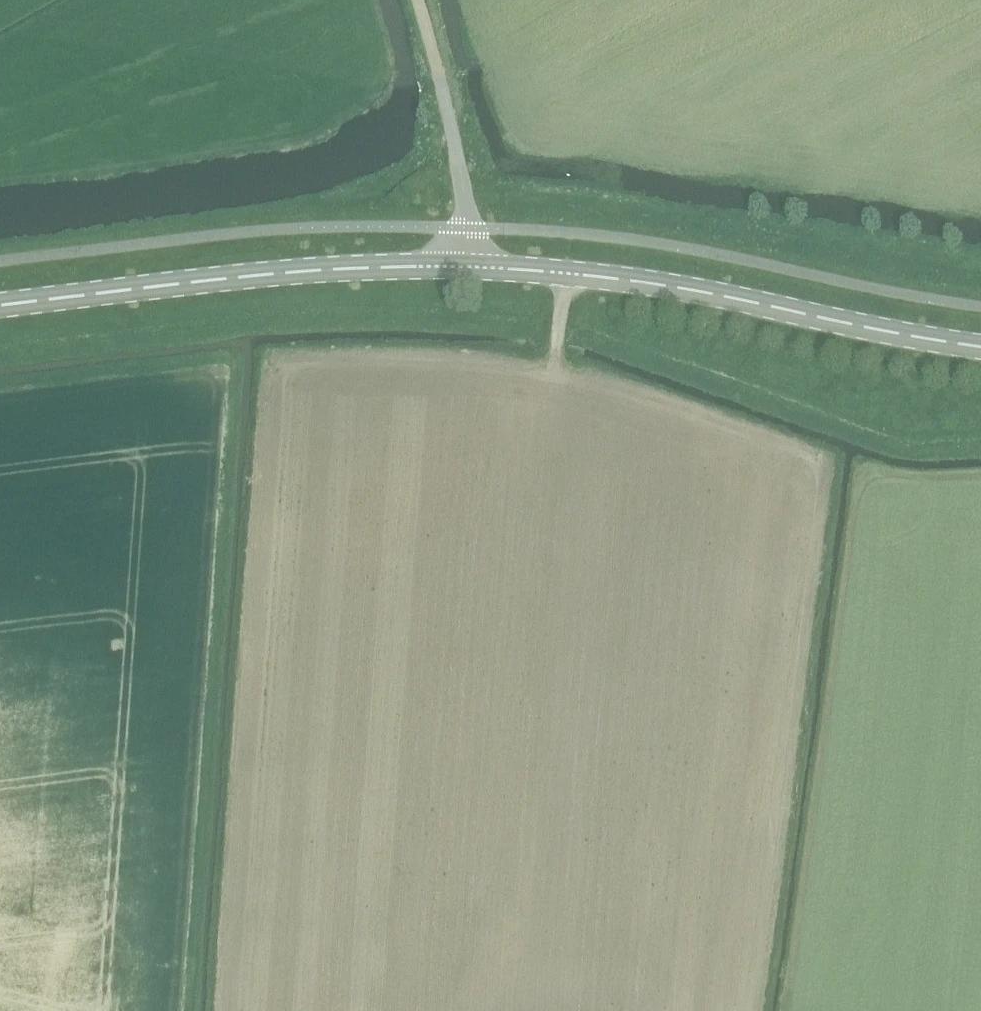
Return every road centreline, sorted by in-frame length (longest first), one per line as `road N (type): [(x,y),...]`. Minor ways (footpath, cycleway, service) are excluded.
road 1 (secondary): [(468,265),(624,278),(980,346)]
road 2 (secondary): [(0,306),(253,276),(468,265)]
road 3 (unclassified): [(468,265),(465,197),(418,0)]

